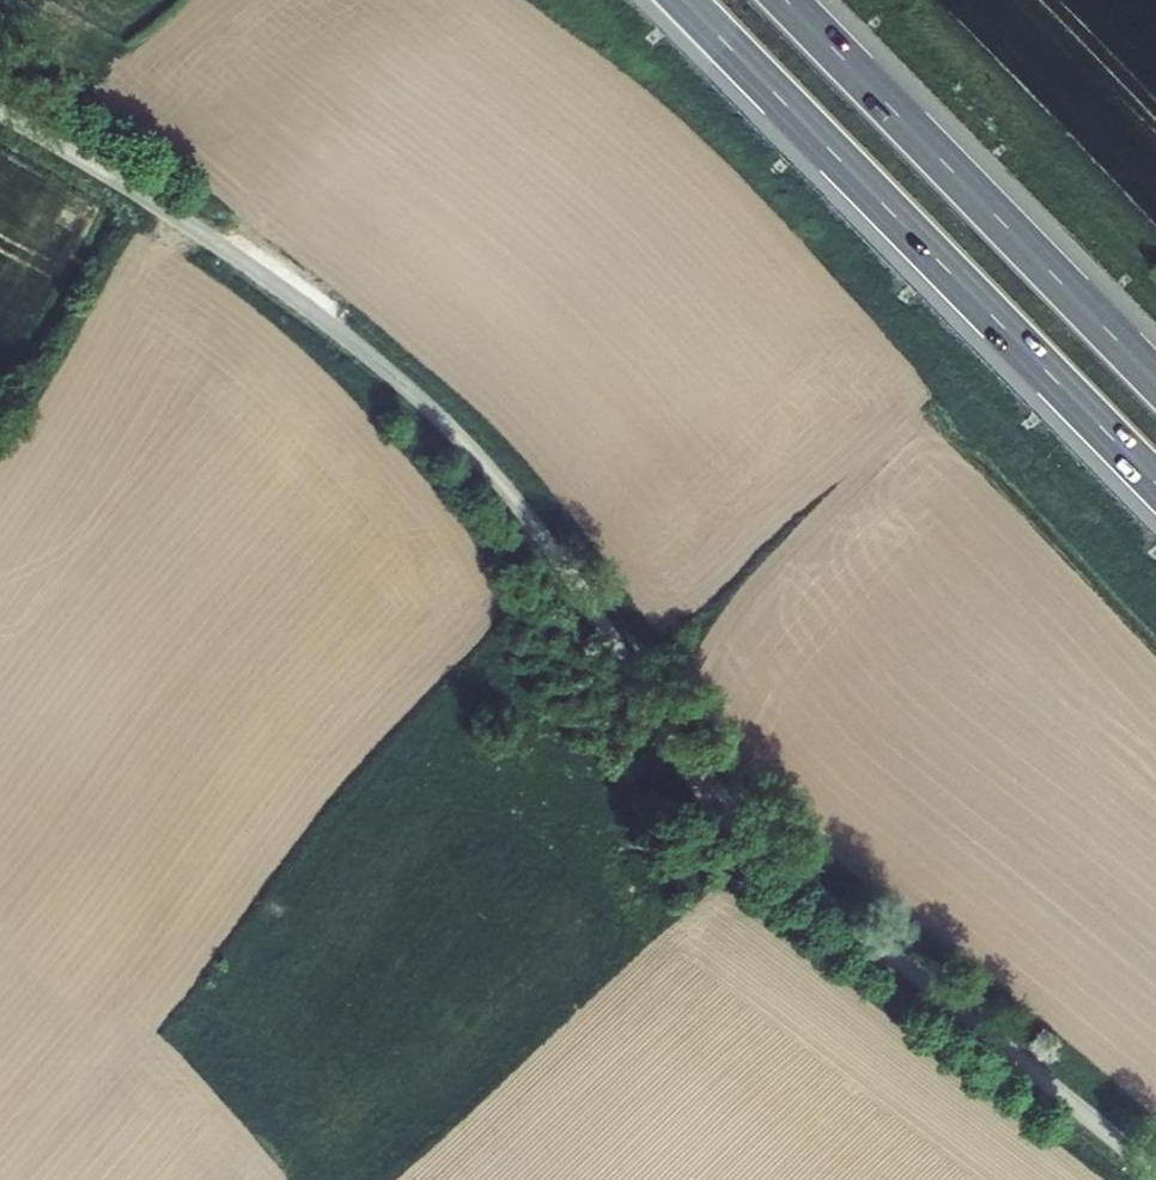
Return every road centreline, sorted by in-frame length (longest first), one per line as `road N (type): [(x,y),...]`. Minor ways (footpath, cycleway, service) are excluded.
road 1 (unclassified): [(0,109),(238,258),(426,405),(577,580),(718,806),(1155,1173)]
road 2 (motorway): [(683,0),(1155,485)]
road 3 (motorway): [(1155,384),(781,0)]

